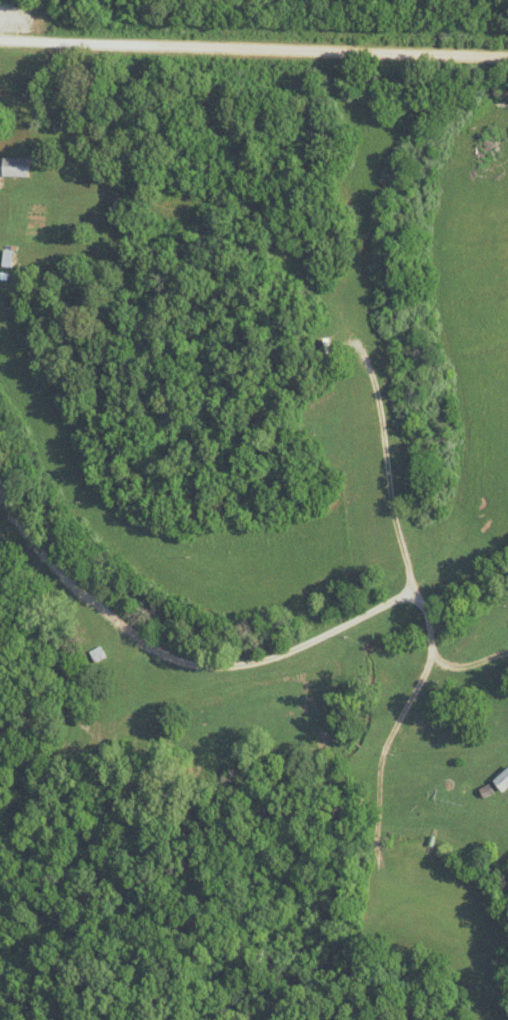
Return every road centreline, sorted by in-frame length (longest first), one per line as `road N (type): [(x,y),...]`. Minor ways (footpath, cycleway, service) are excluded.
road 1 (residential): [(345,346),(376,412),(387,506),(430,651),(422,682),(380,756),(373,907)]
road 2 (residential): [(507,60),(0,47)]
road 3 (residential): [(413,596),(255,666),(191,671),(144,648),(58,579),(0,495)]

